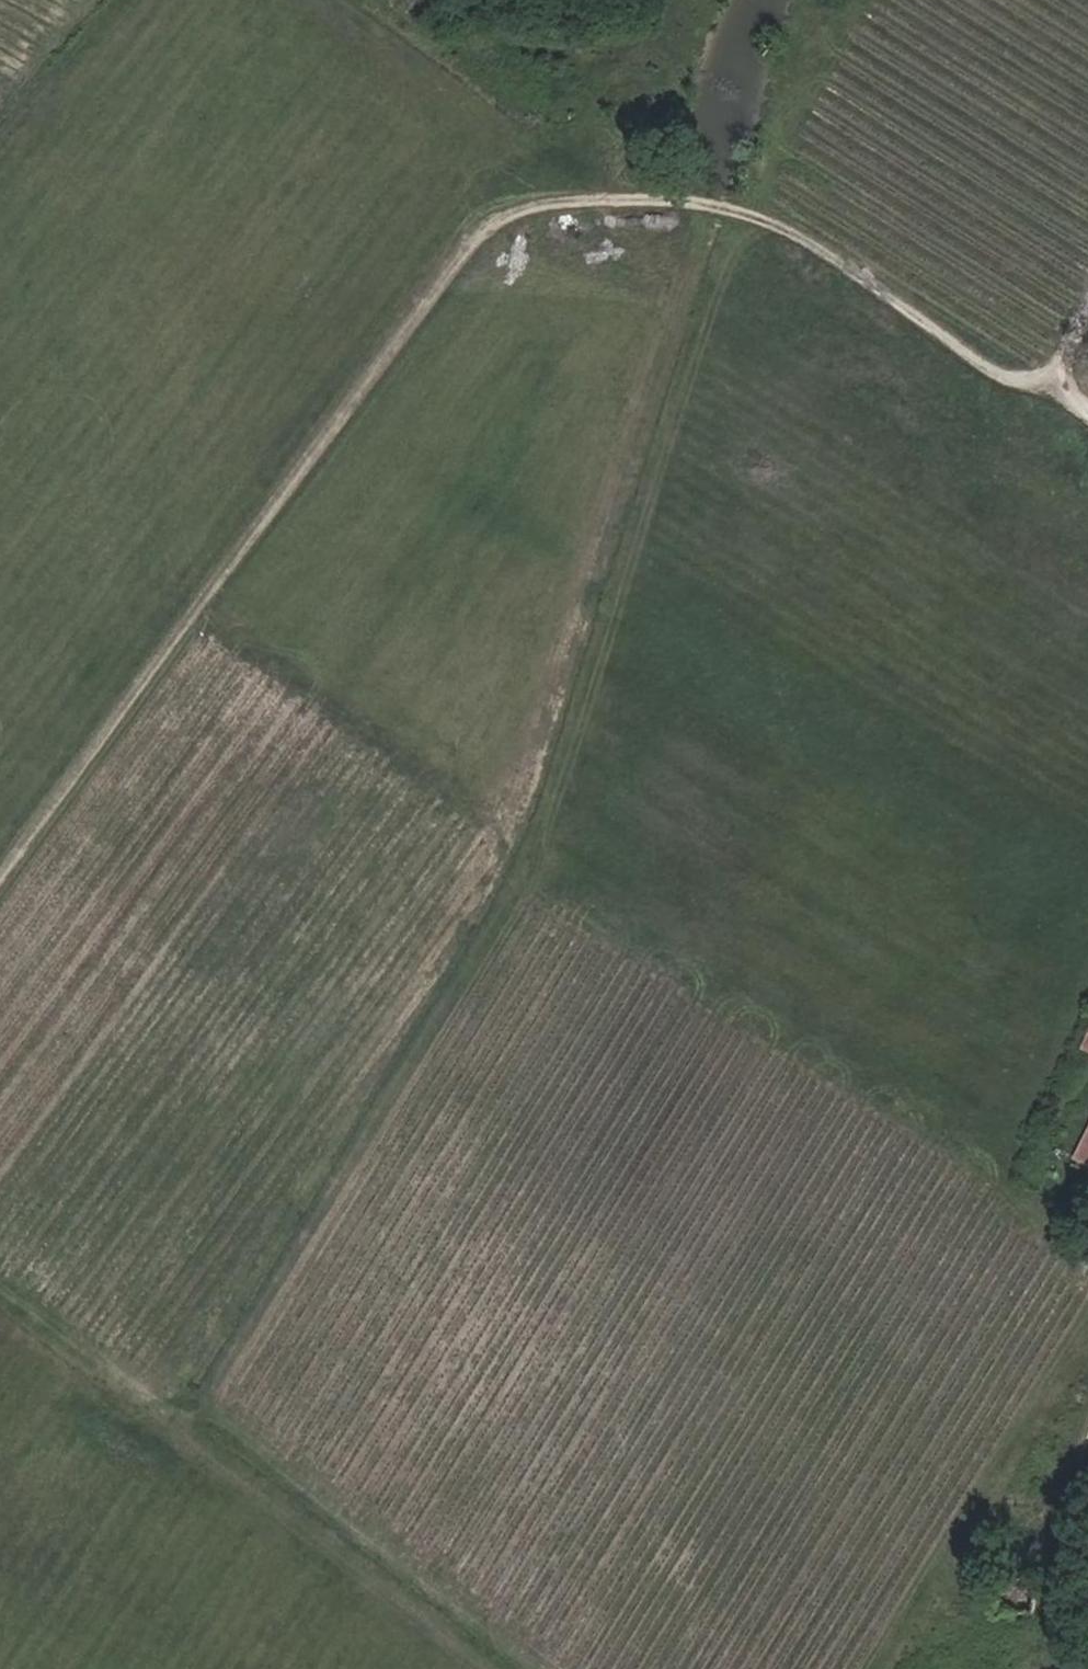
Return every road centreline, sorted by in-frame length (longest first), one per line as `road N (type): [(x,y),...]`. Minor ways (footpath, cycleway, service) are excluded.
road 1 (track): [(1087,394),(1058,365),(1040,382),(1001,373),(845,265),(761,219),(624,202),(554,208),(491,233),(210,632),(0,896)]

